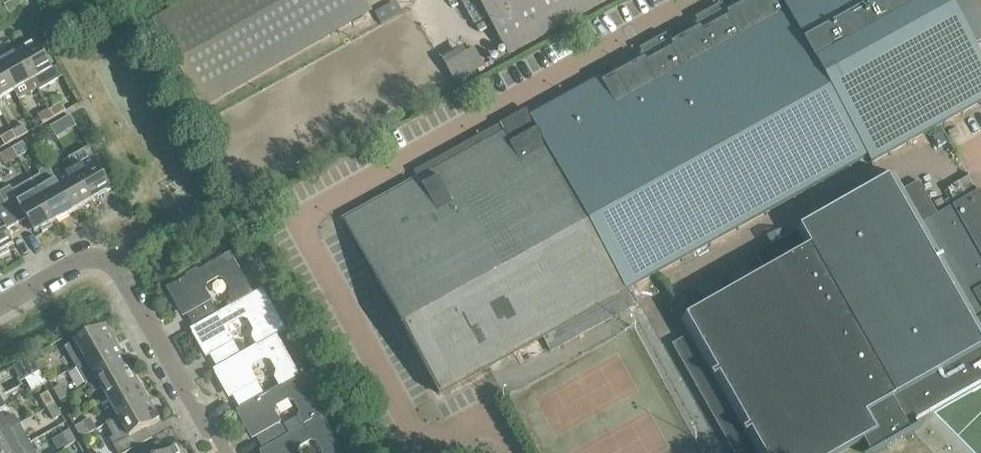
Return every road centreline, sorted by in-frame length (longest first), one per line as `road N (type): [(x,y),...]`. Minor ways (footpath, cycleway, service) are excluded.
road 1 (residential): [(217,452),(115,274),(96,262),(0,314)]

